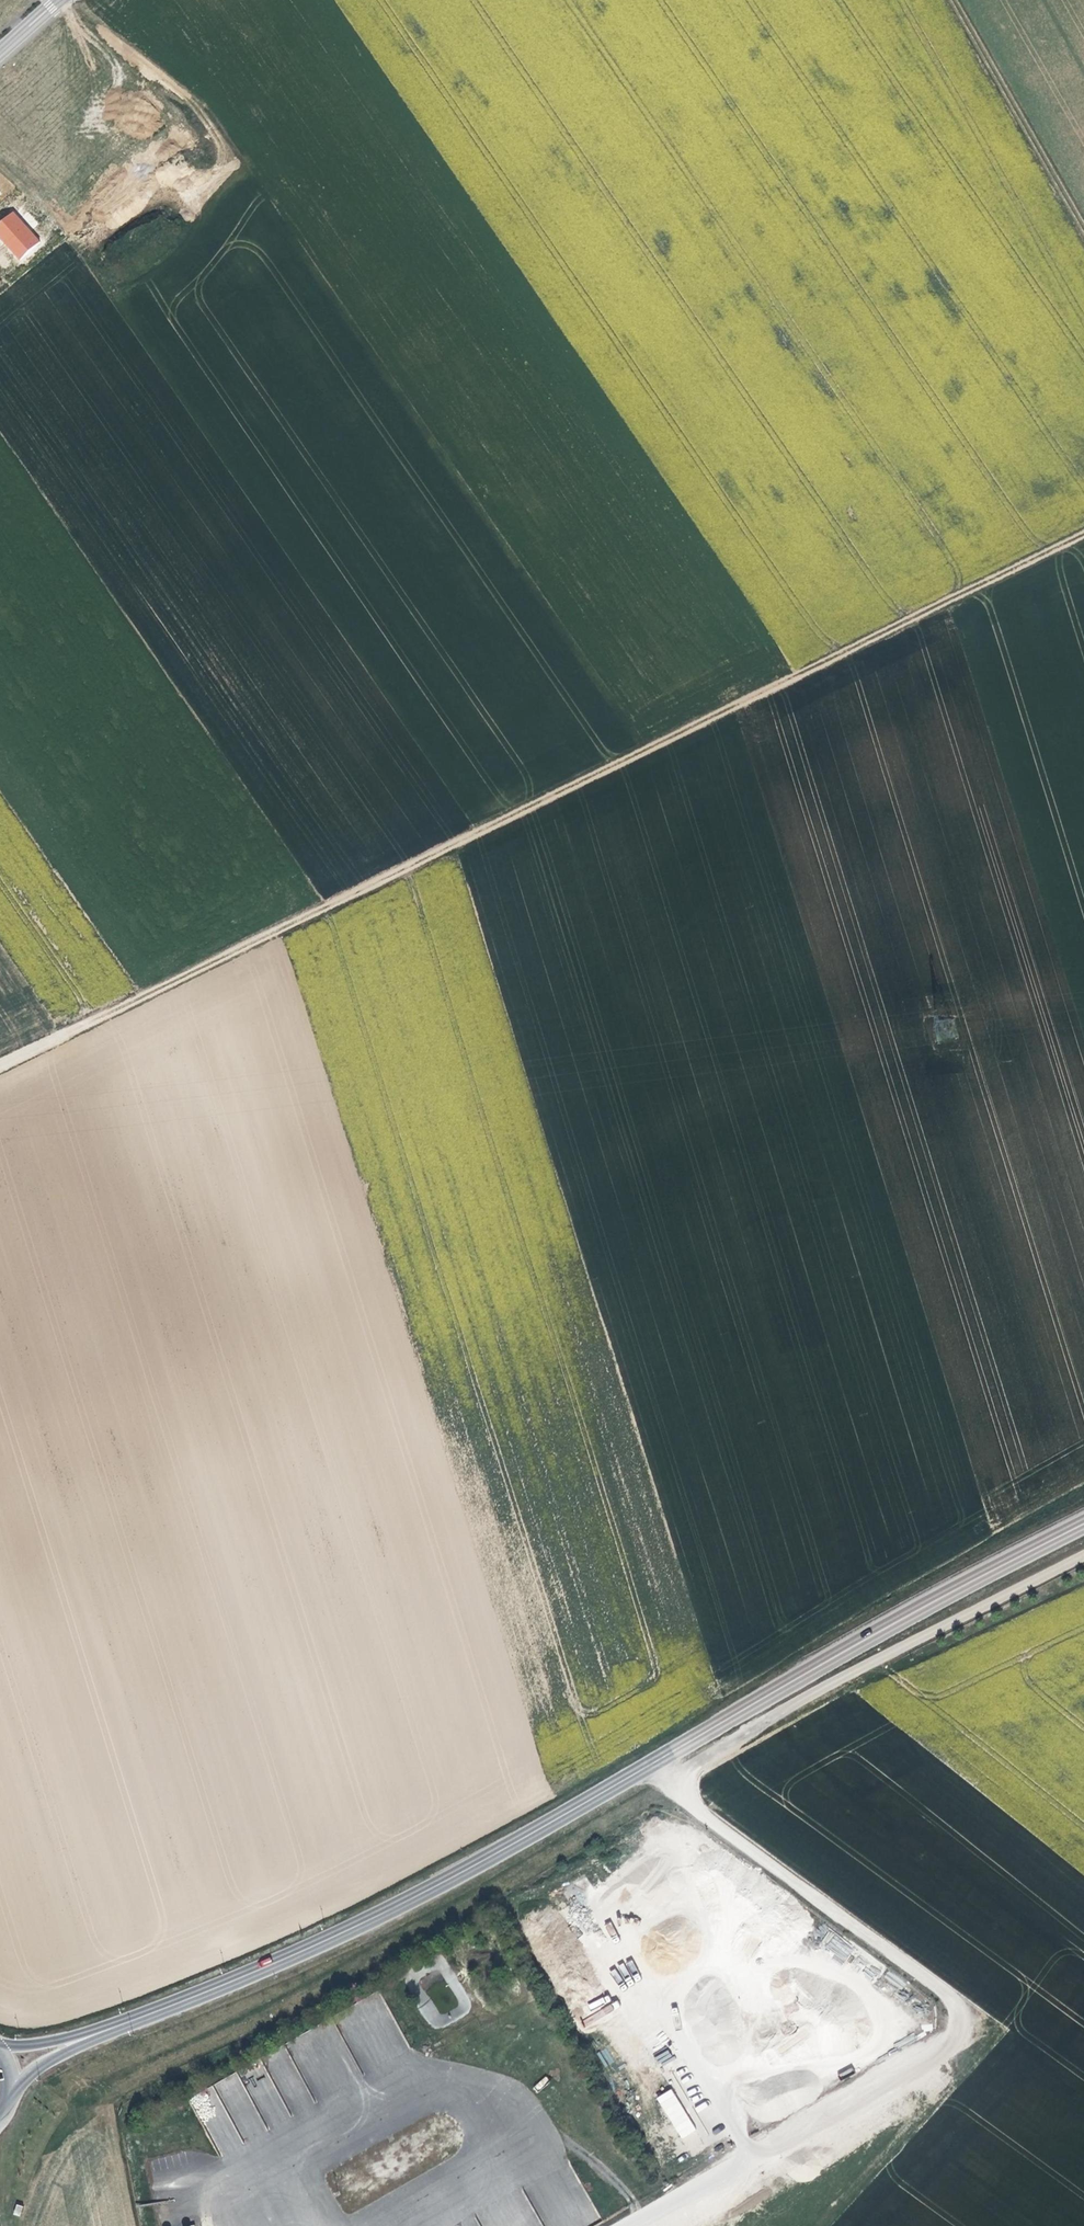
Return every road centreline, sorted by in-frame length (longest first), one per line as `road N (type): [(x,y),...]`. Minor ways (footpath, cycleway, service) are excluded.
road 1 (primary): [(6,2066),(260,1969),(1083,1524)]
road 2 (track): [(1083,532),(0,1062)]
road 3 (unclassified): [(625,2225),(948,2048)]
road 4 (track): [(1083,227),(952,0)]

